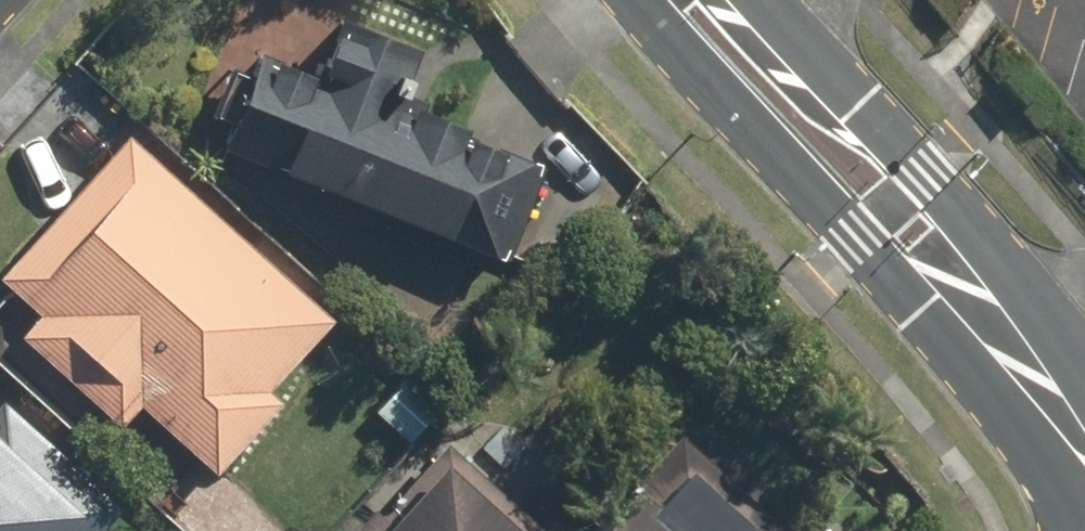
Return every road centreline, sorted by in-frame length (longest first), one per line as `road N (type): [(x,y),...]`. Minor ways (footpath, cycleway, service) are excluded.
road 1 (secondary): [(1067,416),(852,240),(636,0)]
road 2 (secondary): [(768,0),(925,171),(1067,416)]

